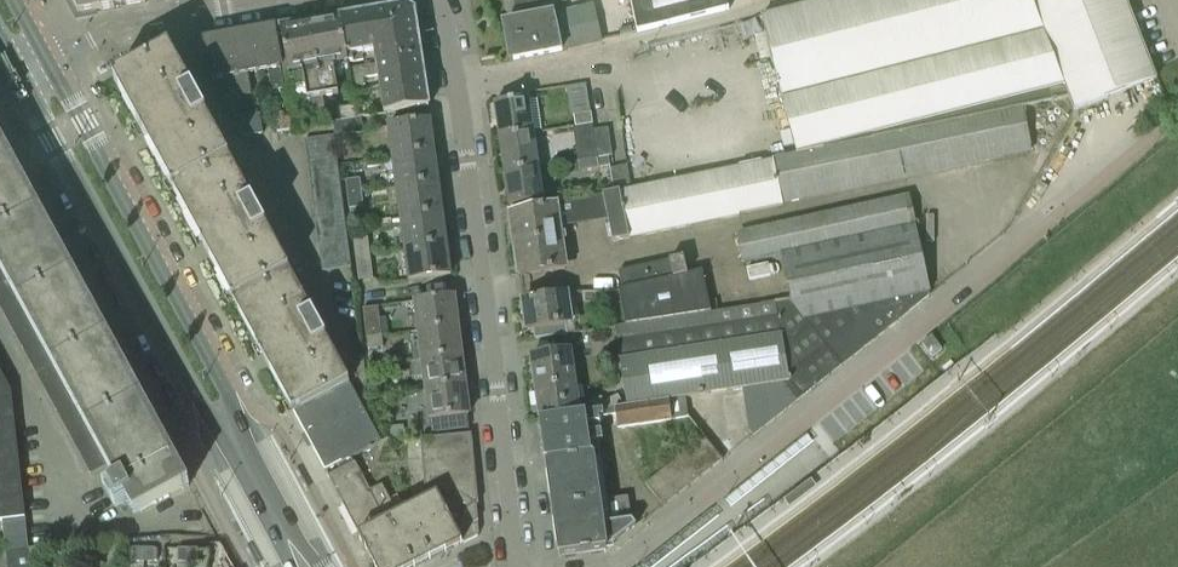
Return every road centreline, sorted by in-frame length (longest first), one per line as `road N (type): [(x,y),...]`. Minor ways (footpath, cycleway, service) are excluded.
road 1 (residential): [(606,566),(1147,144)]
road 2 (tertiary): [(316,566),(50,61)]
road 3 (residential): [(516,566),(443,0)]
road 4 (tertiary): [(21,76),(291,566)]
road 5 (residential): [(50,61),(130,23),(265,0)]
road 6 (residential): [(73,522),(51,431),(0,338)]

